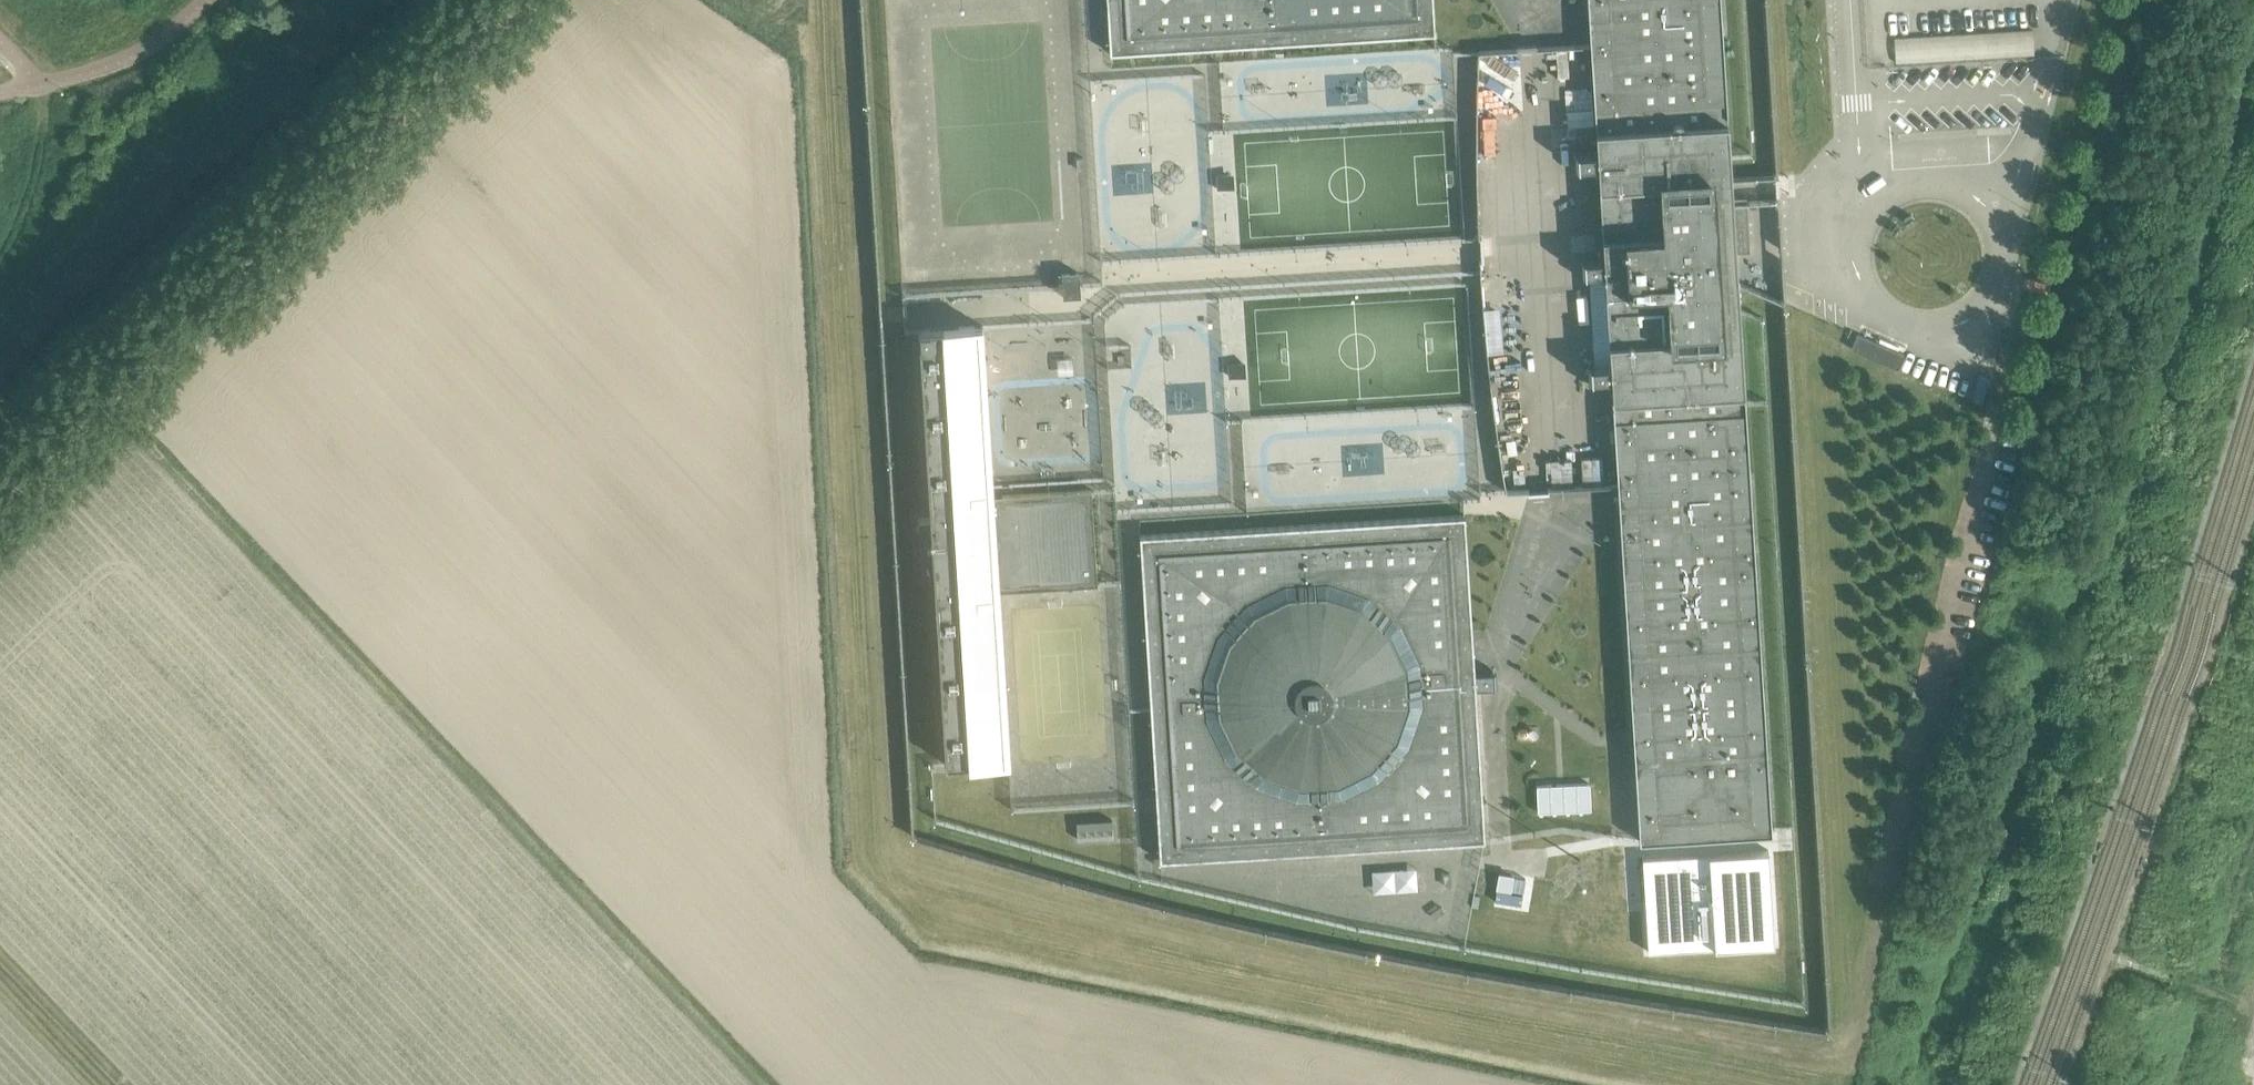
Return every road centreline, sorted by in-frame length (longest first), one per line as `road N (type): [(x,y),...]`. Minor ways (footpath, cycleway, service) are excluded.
road 1 (unclassified): [(1859,208),(1844,254),(1859,300),(1898,329),(1922,333),(1969,319),(2001,275),(2003,248),(1981,198)]
road 2 (unclassified): [(1850,0),(1859,208)]
road 3 (unclassified): [(1981,198),(1958,182),(1904,177),(1859,208)]

